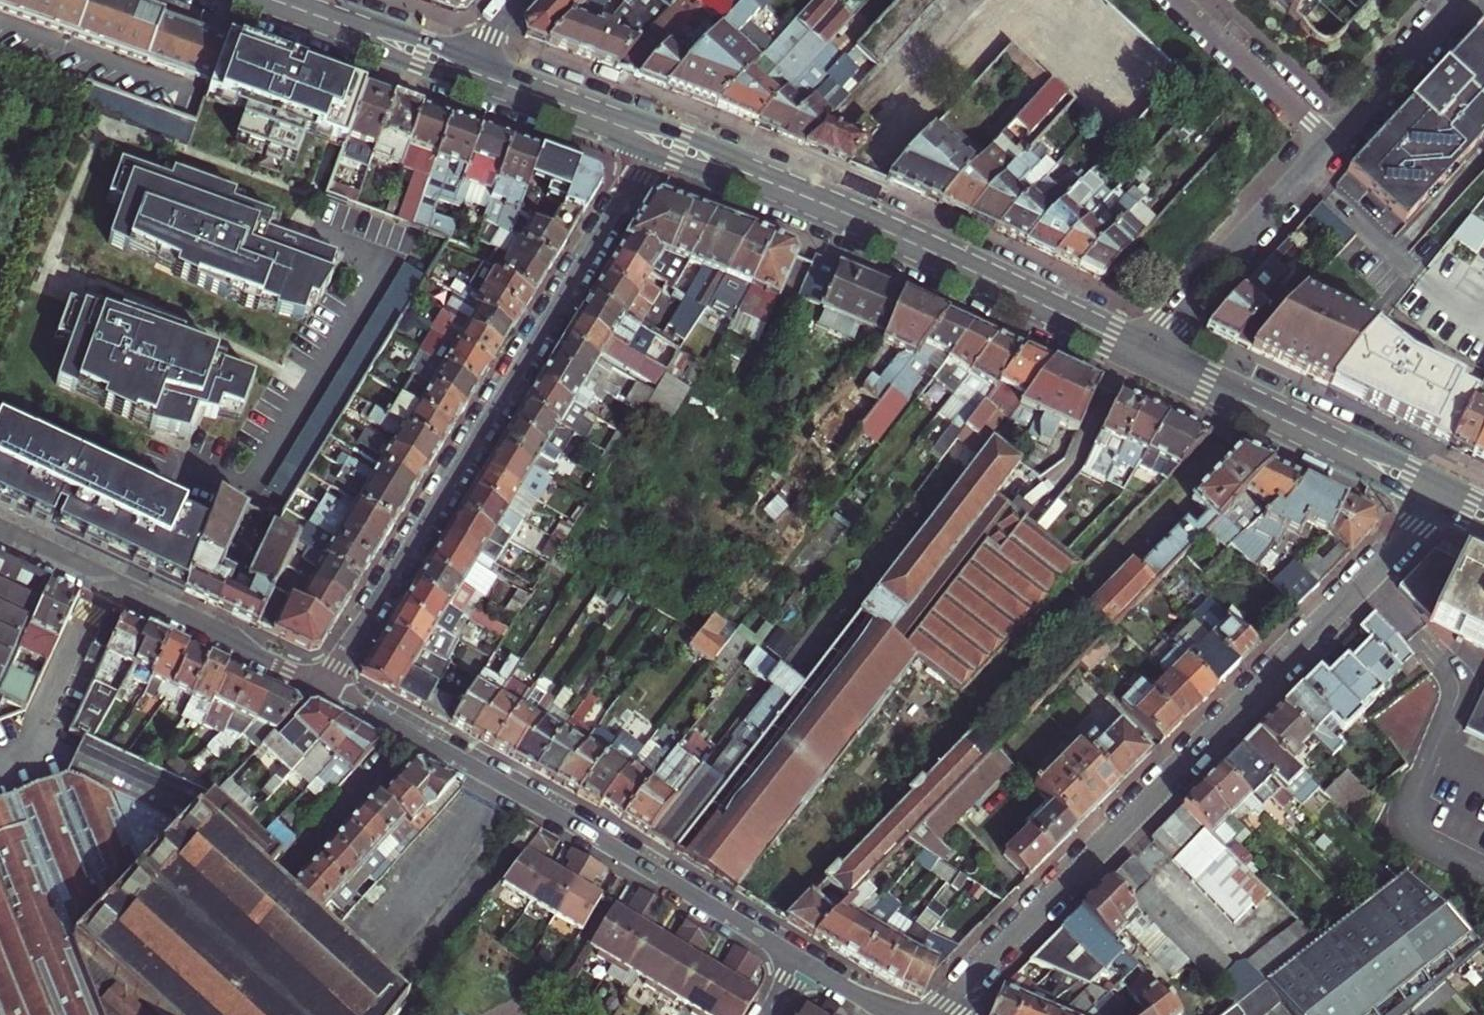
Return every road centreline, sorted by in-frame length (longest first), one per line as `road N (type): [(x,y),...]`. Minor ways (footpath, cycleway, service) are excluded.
road 1 (residential): [(1438,493),(1371,575),(935,1014)]
road 2 (residential): [(324,685),(659,138)]
road 3 (residential): [(796,960),(324,685)]
road 4 (secondary): [(1148,353),(854,216),(659,138)]
road 5 (residential): [(324,685),(0,531)]
road 6 (secondary): [(1438,493),(1148,353)]
road 7 (residential): [(1333,143),(1148,353)]
road 8 (secondary): [(659,138),(457,65)]
road 9 (residential): [(1177,0),(1333,143)]
road 10 (residential): [(1465,0),(1333,143)]
road 11 (secondary): [(457,65),(280,0)]

